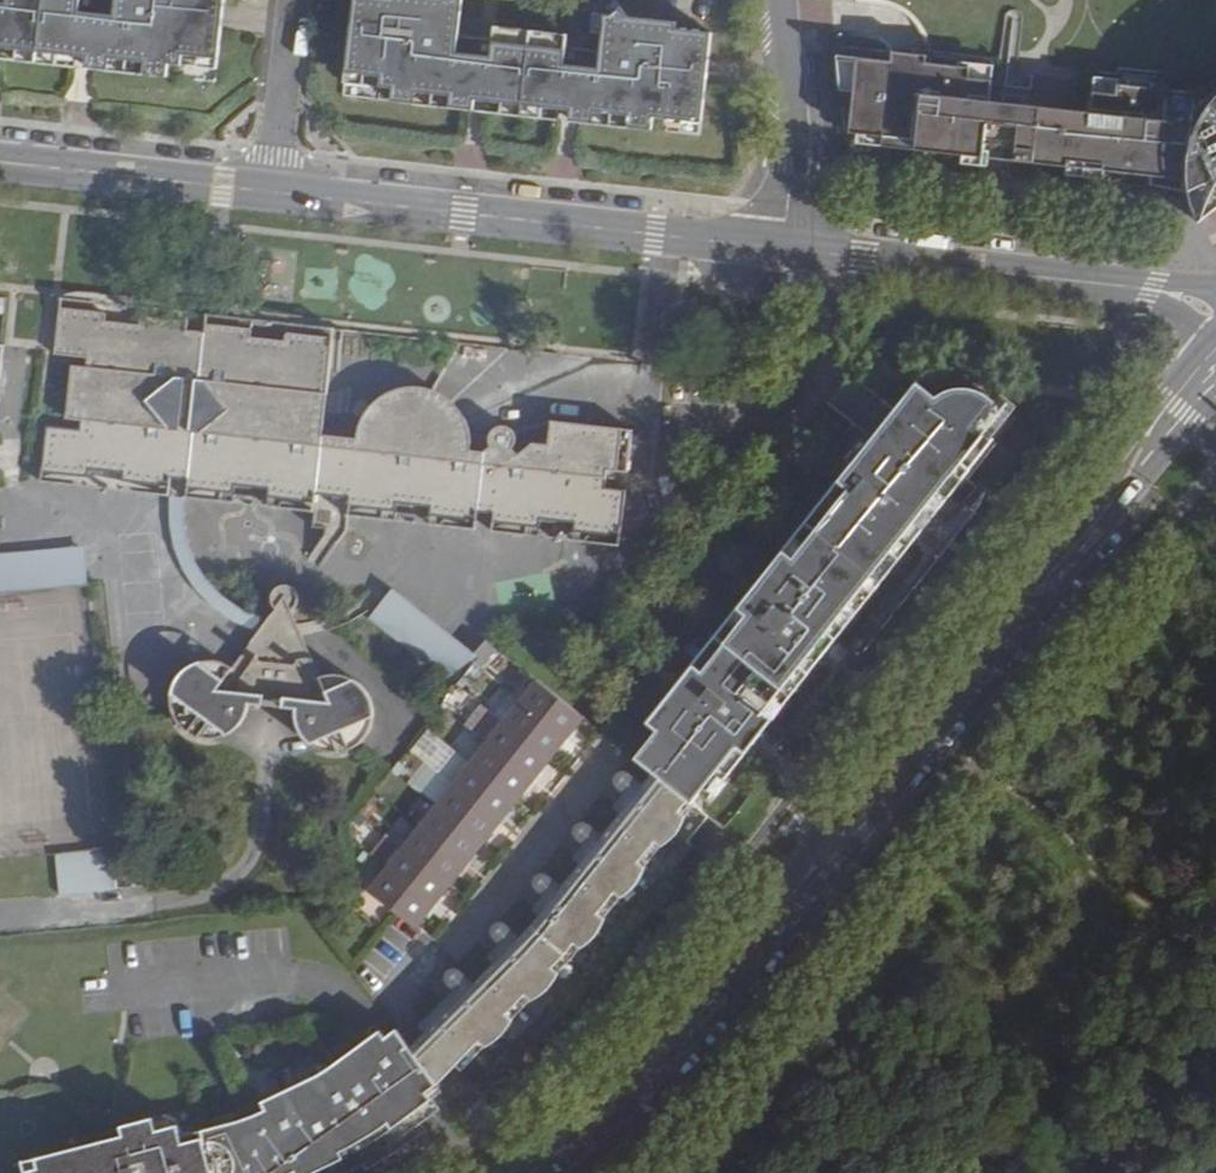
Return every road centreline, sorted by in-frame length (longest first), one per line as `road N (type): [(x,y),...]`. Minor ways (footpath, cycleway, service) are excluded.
road 1 (tertiary): [(1204,343),(828,816),(807,872)]
road 2 (residential): [(782,249),(274,193)]
road 3 (tertiary): [(807,872),(863,826),(1060,571),(1130,495)]
road 4 (tertiary): [(532,1172),(559,1161),(653,1072),(766,939),(783,899)]
road 5 (tertiary): [(783,899),(524,1172)]
road 6 (residential): [(1151,290),(782,249)]
road 7 (residential): [(274,193),(0,162)]
road 8 (residential): [(782,249),(792,165),(779,0)]
road 9 (residential): [(292,0),(274,193)]
road 10 (residential): [(1130,495),(1178,409),(1215,364)]
road 11 (tertiary): [(1130,495),(1215,399)]

